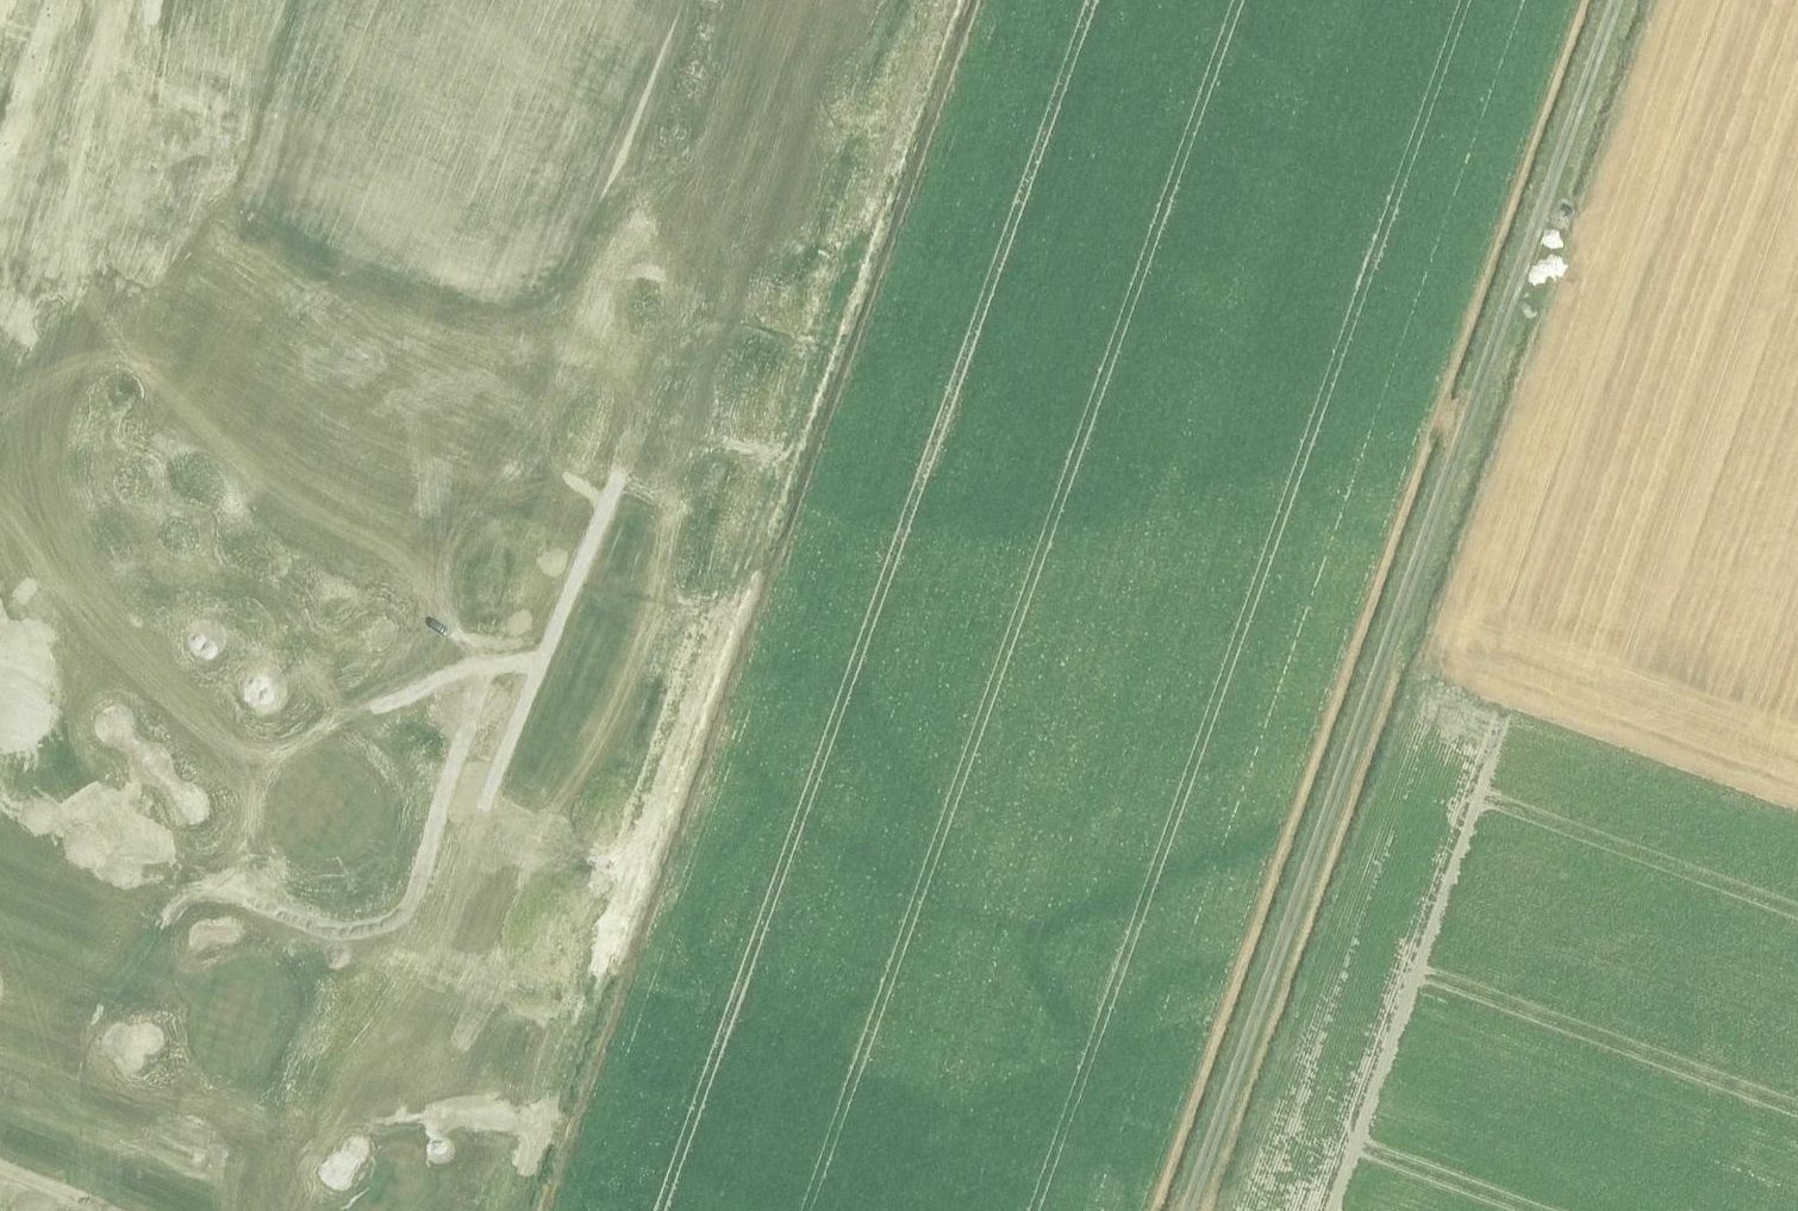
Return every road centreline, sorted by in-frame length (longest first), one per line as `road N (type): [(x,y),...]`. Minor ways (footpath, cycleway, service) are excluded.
road 1 (unclassified): [(1187,1210),(1614,0)]

